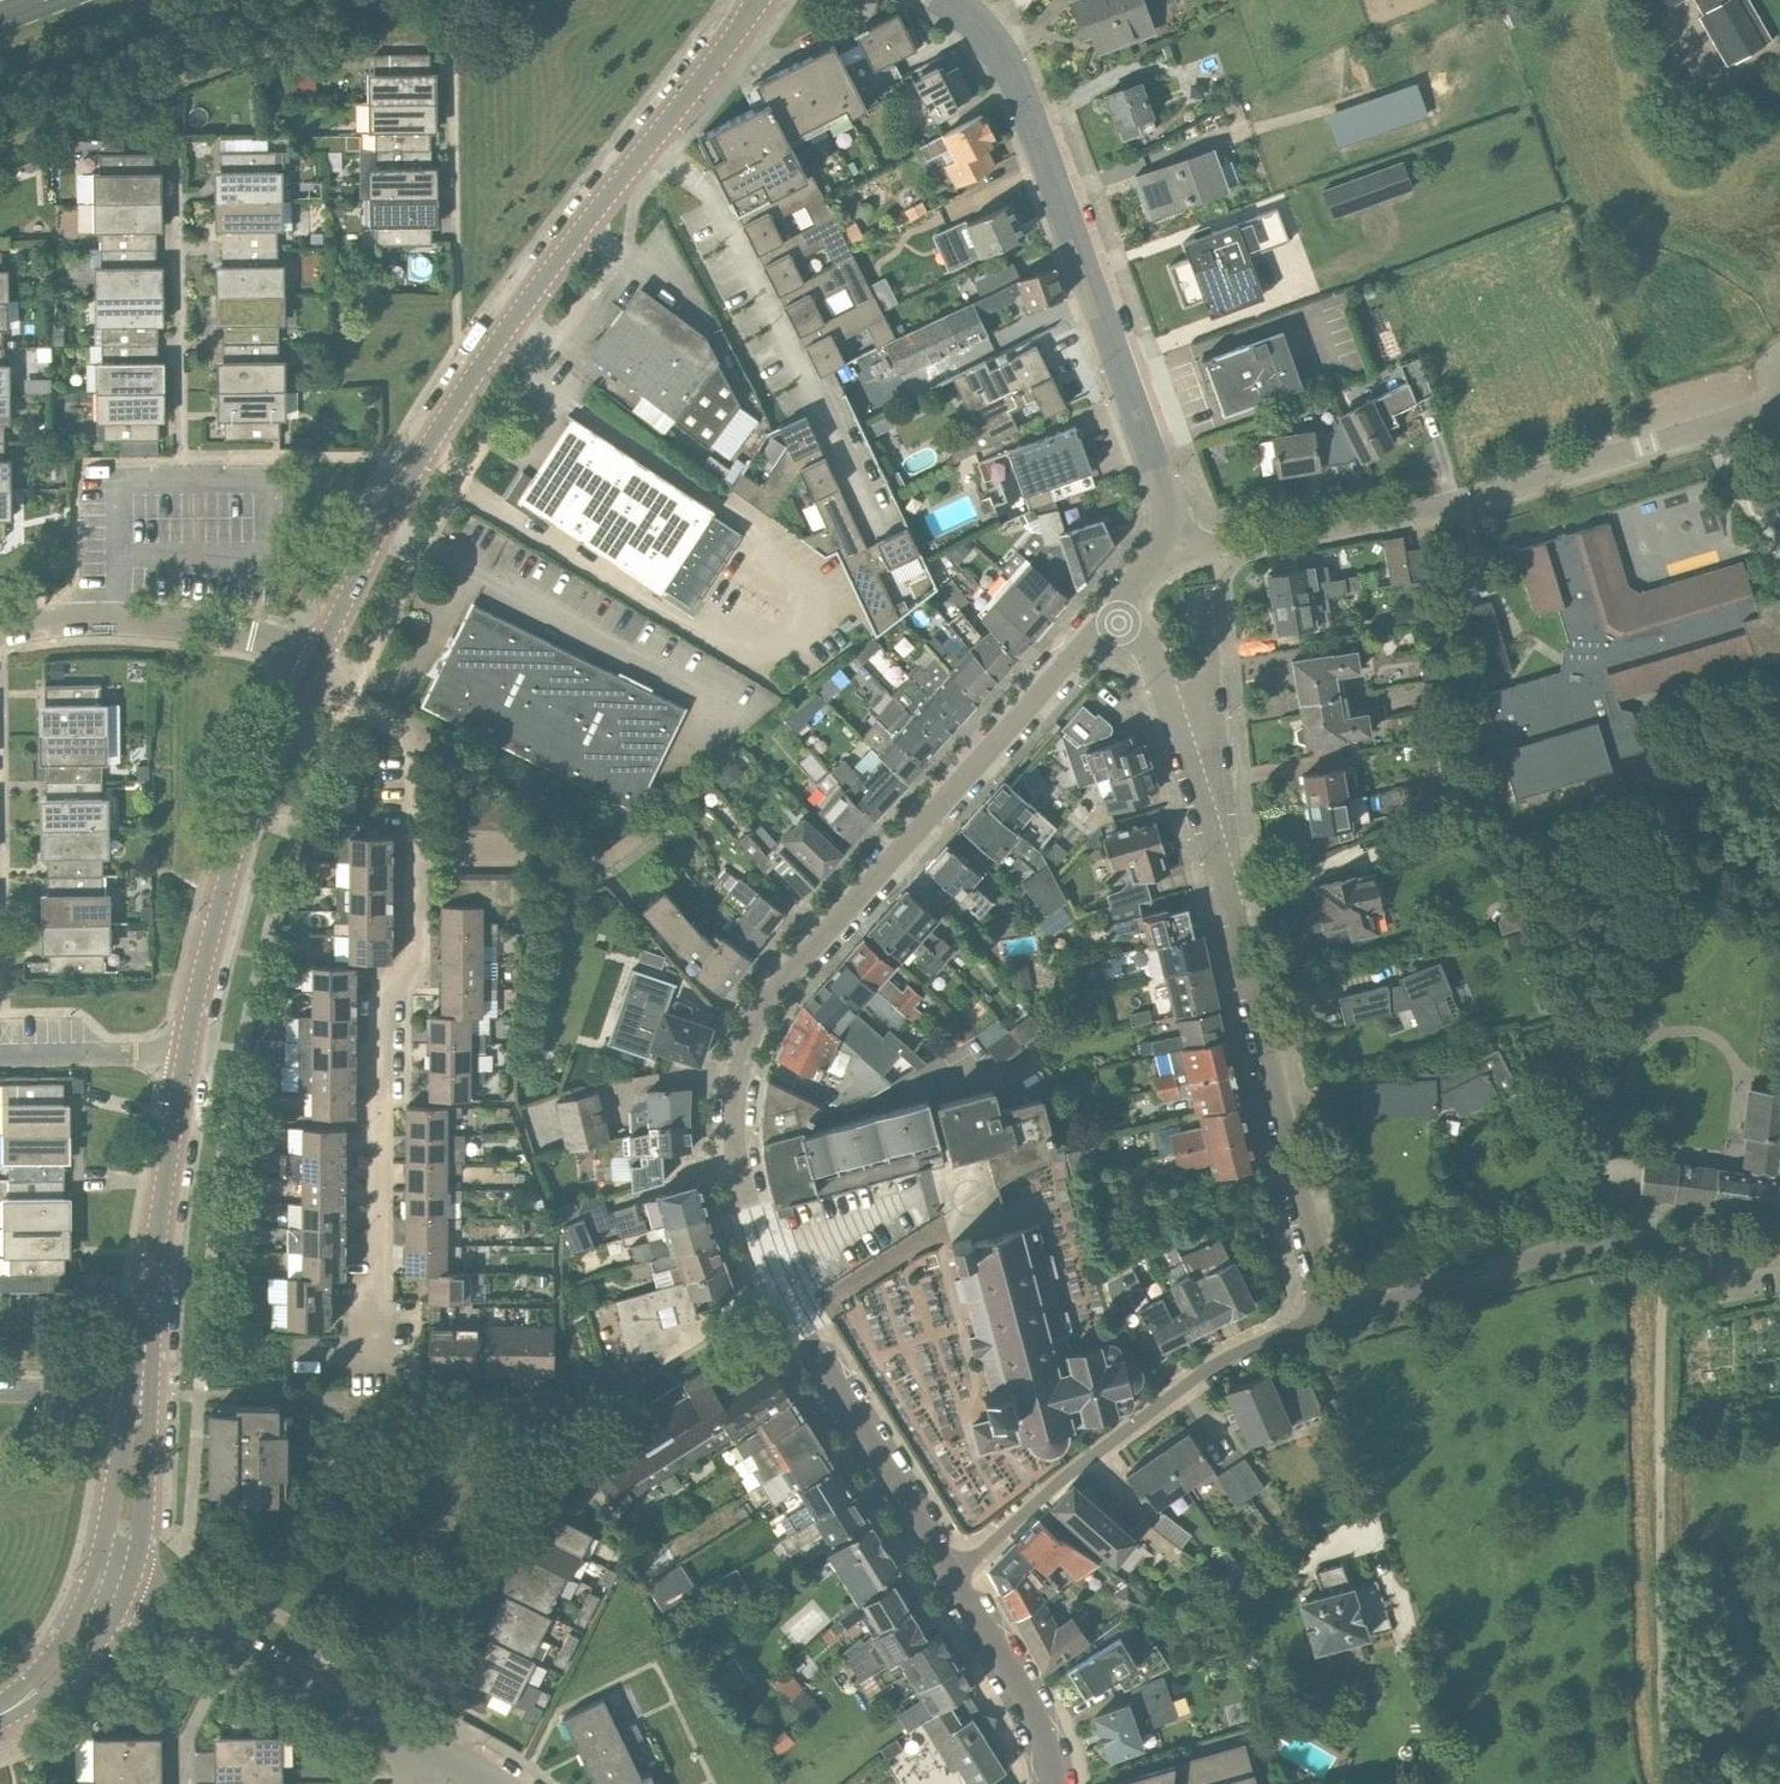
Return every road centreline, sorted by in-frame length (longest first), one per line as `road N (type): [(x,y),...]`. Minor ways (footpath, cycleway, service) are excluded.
road 1 (residential): [(951,1572),(783,1297),(764,1251),(738,1169),(740,1059),(760,1013),(959,781),(1114,618)]
road 2 (residential): [(316,658),(375,540),(519,312),(756,0)]
road 3 (residential): [(1328,1318),(1234,913),(1153,656),(1114,618)]
road 4 (residential): [(1167,550),(1461,502),(1711,425),(1779,395)]
road 5 (residential): [(1167,550),(1165,490),(1010,66),(950,0)]
road 6 (residential): [(418,853),(418,956),(384,1007),(383,1402)]
road 7 (residential): [(1328,1318),(1586,1243),(1744,1256),(1779,1251)]
road 8 (residential): [(951,1572),(1073,1471),(1224,1362),(1328,1318)]
road 9 (residential): [(185,1057),(215,913),(305,681)]
road 10 (residential): [(422,1752),(111,1583)]
road 11 (residential): [(141,1398),(185,1057)]
road 12 (residential): [(305,681),(417,738),(418,853)]
road 13 (residential): [(1052,1783),(1036,1723),(951,1572)]
road 14 (residential): [(316,658),(255,634),(116,620)]
road 15 (residential): [(111,1583),(141,1398)]
road 16 (residential): [(0,1055),(185,1057)]
road 17 (residential): [(0,1716),(85,1641),(111,1583)]
road 18 (residential): [(0,1393),(141,1398)]

